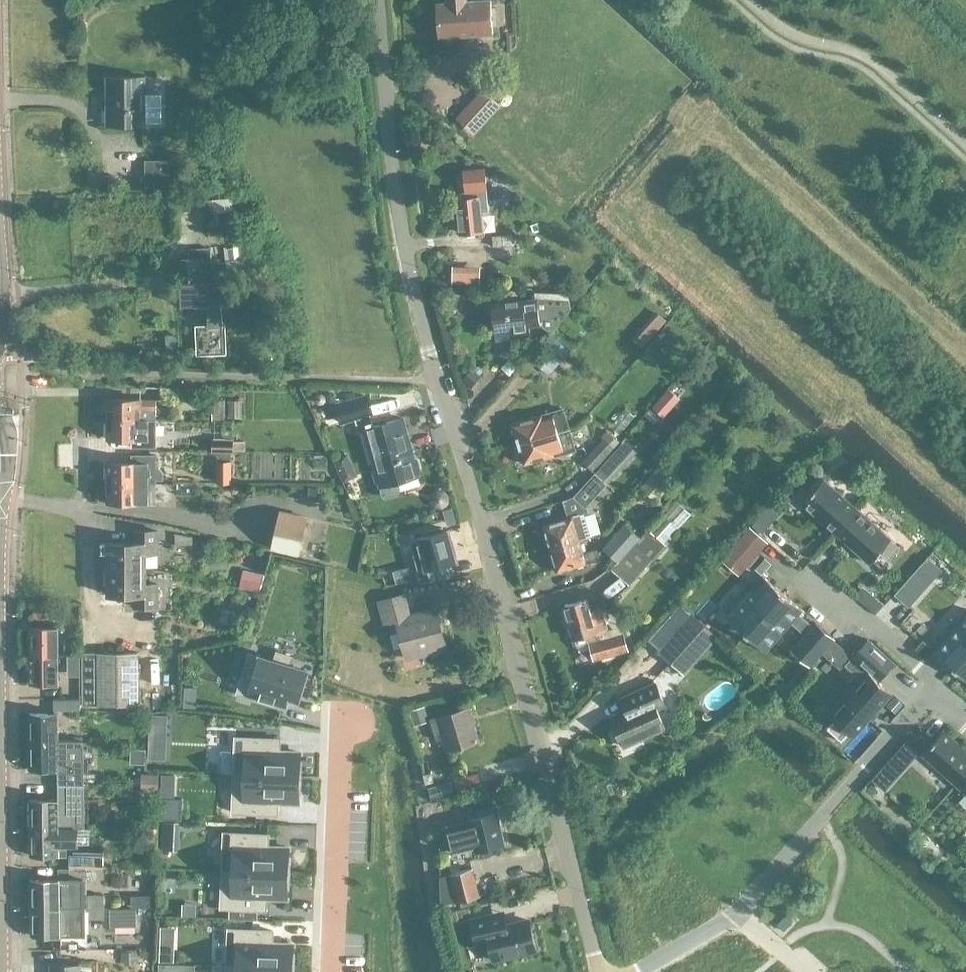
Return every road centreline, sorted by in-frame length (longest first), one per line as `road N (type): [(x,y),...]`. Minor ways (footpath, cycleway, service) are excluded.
road 1 (residential): [(599,971),(483,523),(435,375)]
road 2 (unclassified): [(435,375),(400,215),(380,0)]
road 3 (residential): [(739,912),(935,684)]
road 4 (residential): [(330,971),(341,703)]
road 5 (tertiary): [(0,777),(3,971)]
road 6 (residential): [(935,684),(809,572)]
road 7 (residential): [(633,971),(739,912)]

